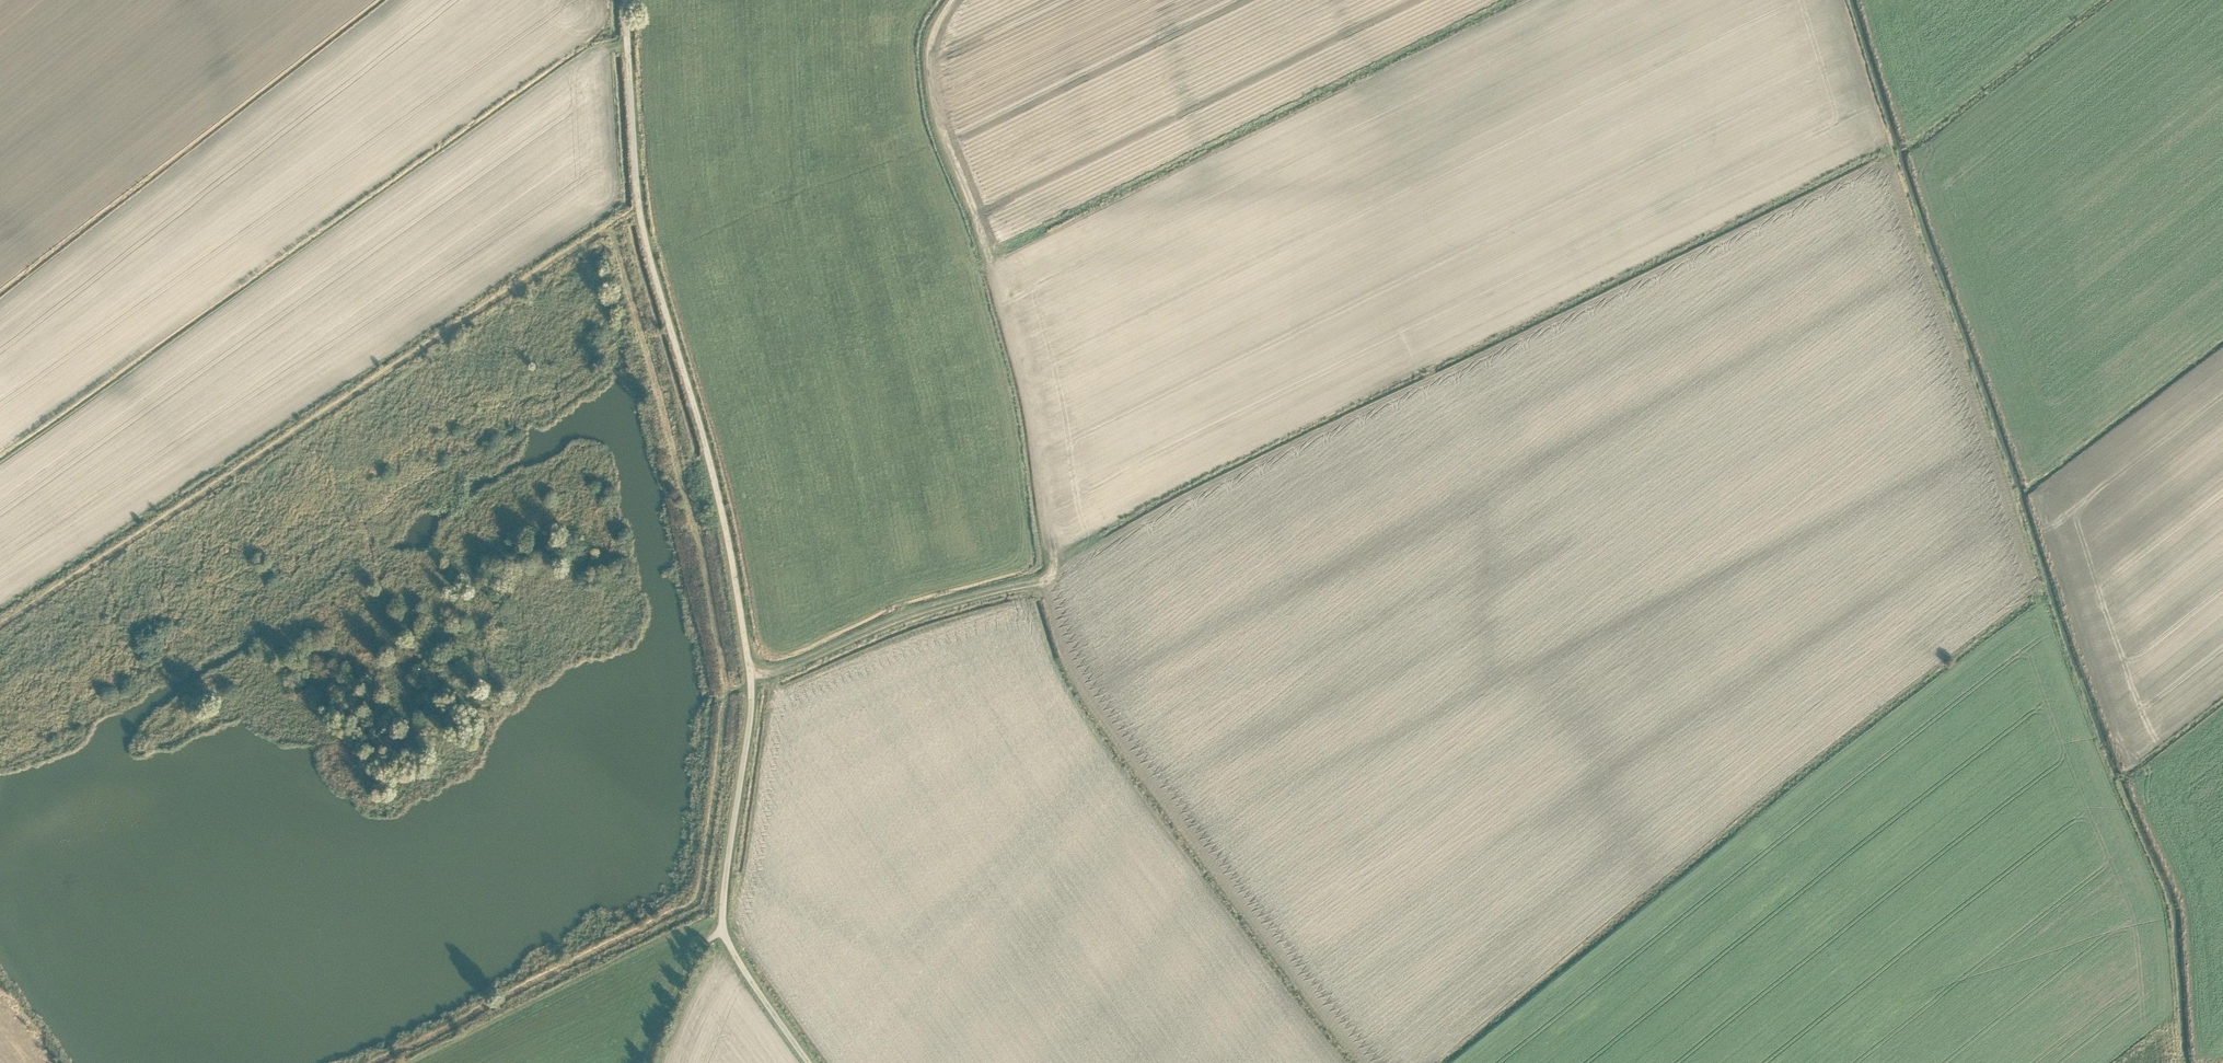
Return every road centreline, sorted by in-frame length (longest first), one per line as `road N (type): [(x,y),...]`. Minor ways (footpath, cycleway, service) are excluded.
road 1 (track): [(750,675),(767,675),(904,618),(1048,582)]
road 2 (track): [(720,932),(807,1062)]

